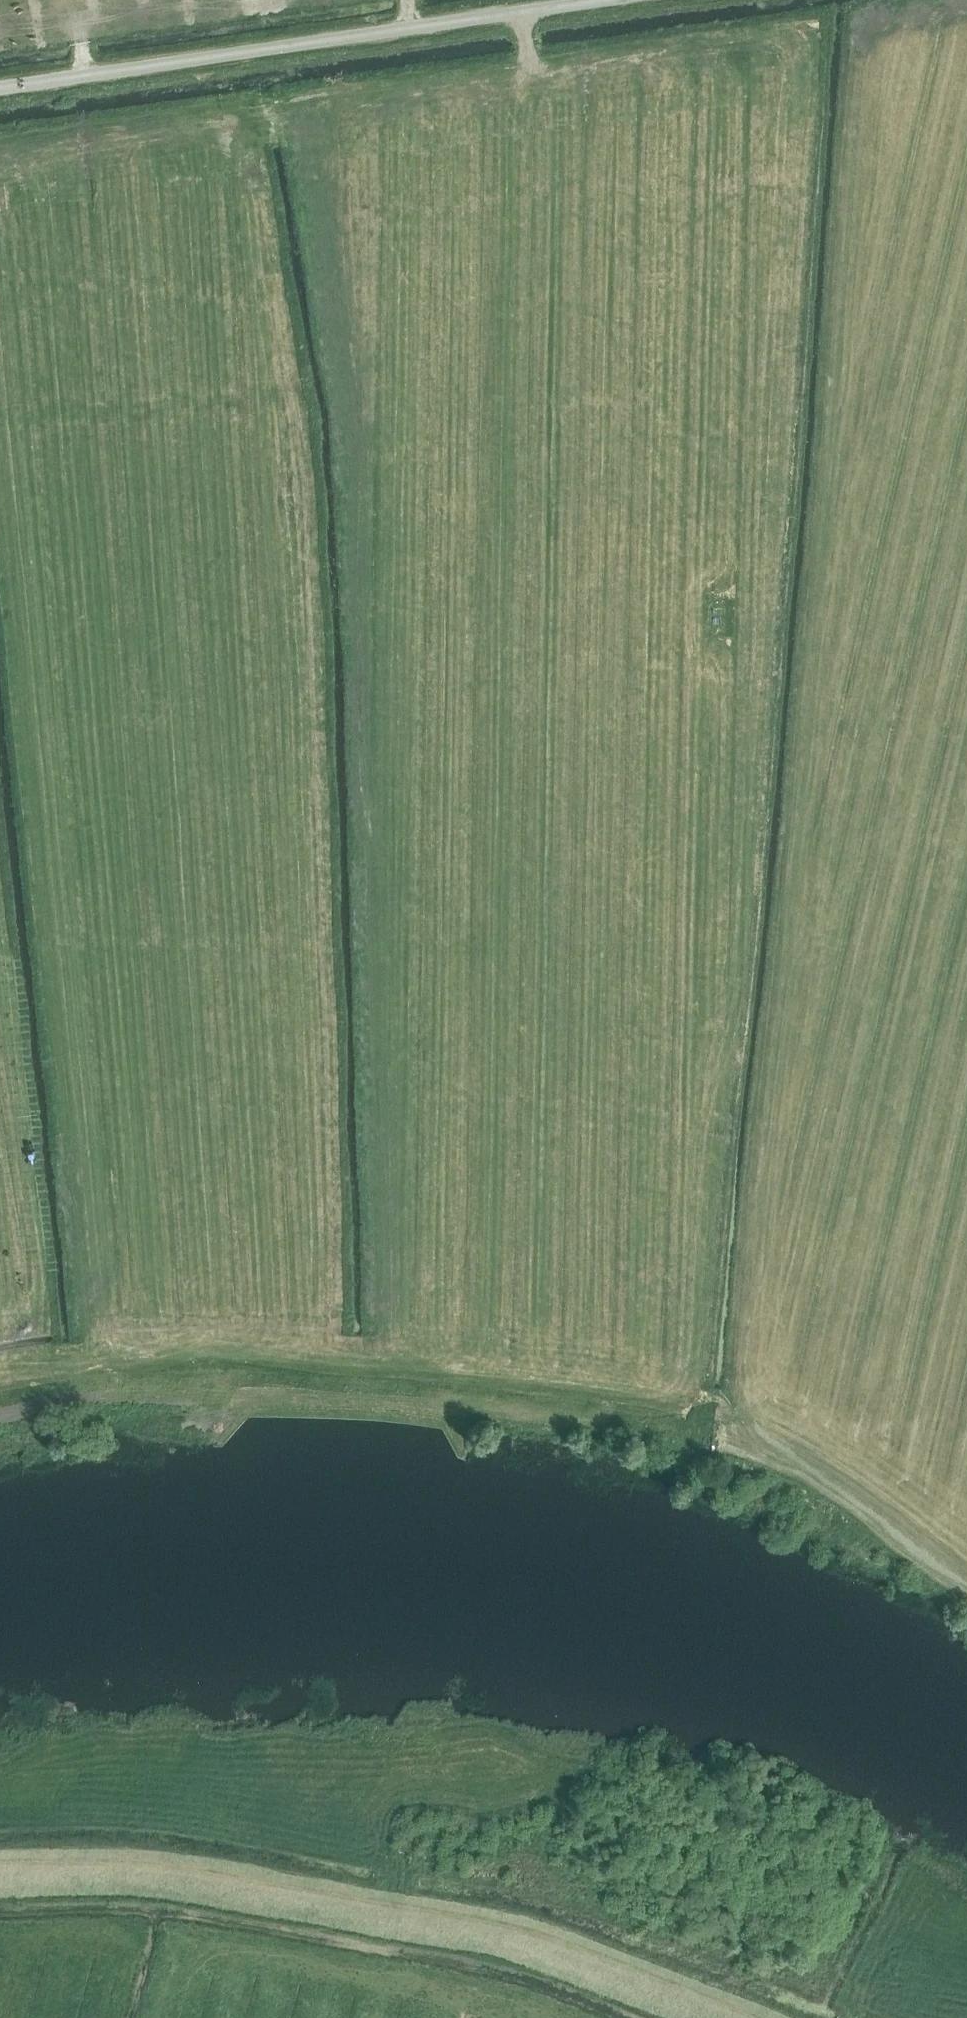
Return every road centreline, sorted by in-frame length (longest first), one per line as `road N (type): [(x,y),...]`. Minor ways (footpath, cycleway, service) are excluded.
road 1 (track): [(0,1864),(144,1865),(532,1932),(755,2017)]
road 2 (unclassified): [(0,94),(653,0)]

